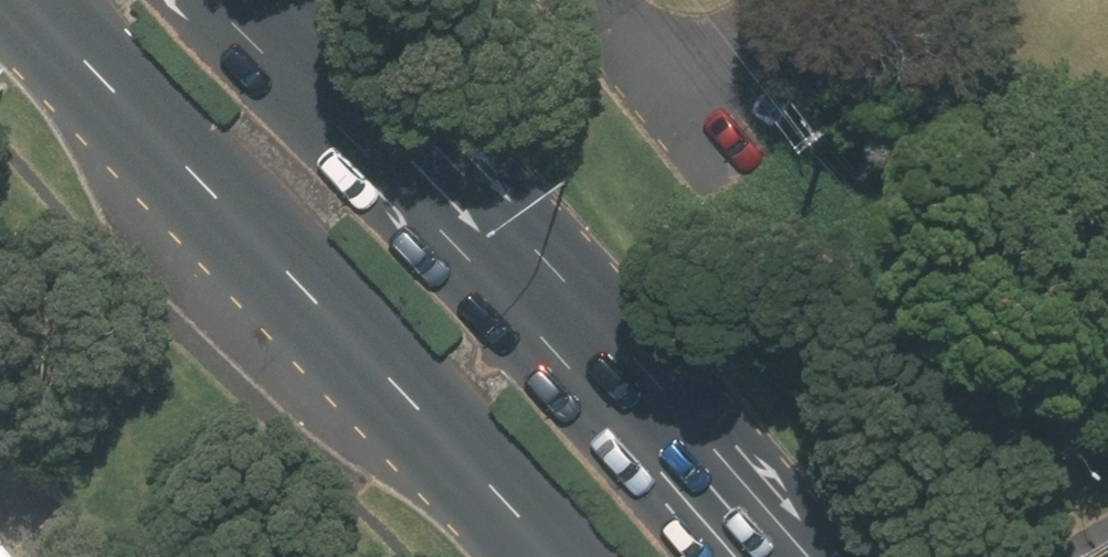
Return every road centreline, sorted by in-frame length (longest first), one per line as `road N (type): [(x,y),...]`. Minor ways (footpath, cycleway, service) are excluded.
road 1 (primary): [(555,556),(33,0)]
road 2 (primary): [(263,0),(575,327),(780,556)]
road 3 (residential): [(595,0),(719,150)]

